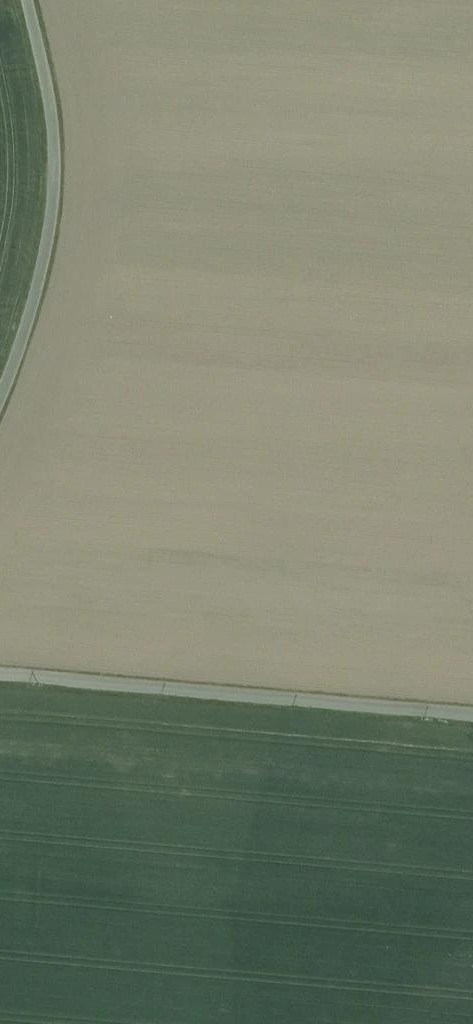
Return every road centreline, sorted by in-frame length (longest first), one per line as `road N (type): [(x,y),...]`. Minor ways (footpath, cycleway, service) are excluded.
road 1 (unclassified): [(472,716),(0,674)]
road 2 (unclassified): [(0,390),(29,312),(48,218),(54,142),(35,0)]

